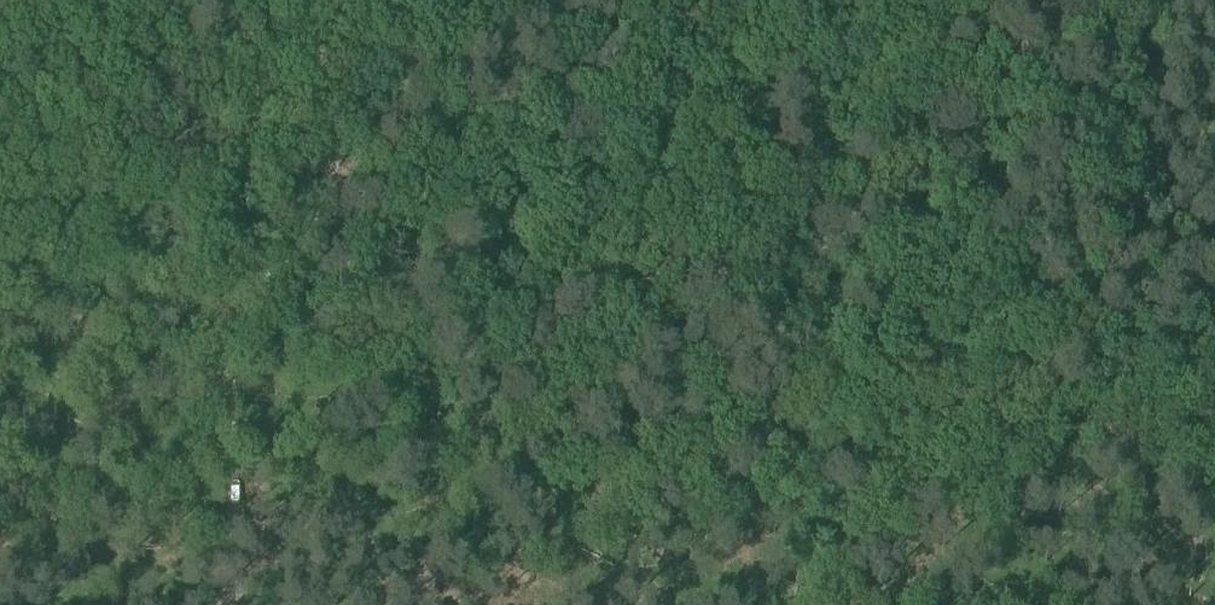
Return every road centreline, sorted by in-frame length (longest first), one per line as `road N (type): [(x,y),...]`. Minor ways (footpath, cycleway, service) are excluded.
road 1 (track): [(238,604),(234,401),(252,315),(338,171),(338,132),(301,0)]

